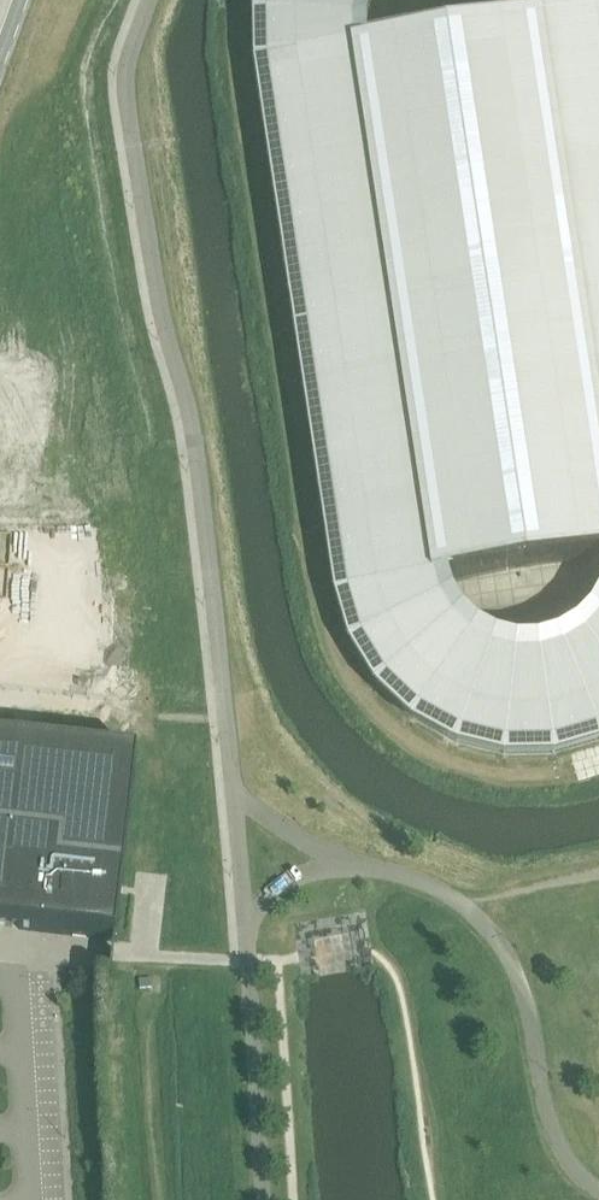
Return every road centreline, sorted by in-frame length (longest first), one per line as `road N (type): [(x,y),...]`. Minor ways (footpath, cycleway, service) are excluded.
road 1 (track): [(598,763),(524,772),(451,757),(417,742),(373,705),(340,649),(321,579),(241,56),(245,0)]

